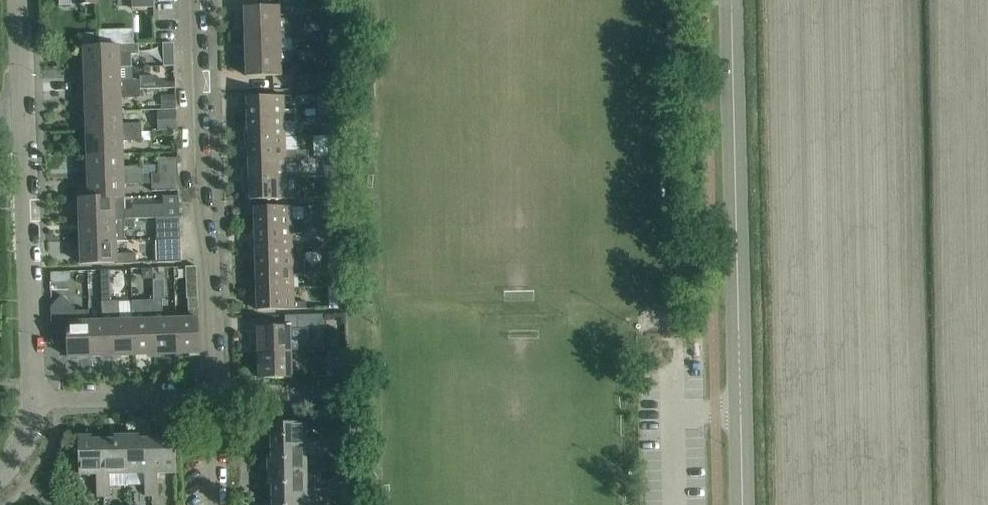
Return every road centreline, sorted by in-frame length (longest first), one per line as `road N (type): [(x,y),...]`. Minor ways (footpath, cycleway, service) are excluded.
road 1 (tertiary): [(744,504),(732,0)]
road 2 (unclassified): [(216,396),(190,0)]
road 3 (residential): [(34,401),(24,115)]
road 4 (residential): [(216,396),(34,401)]
road 5 (residential): [(339,391),(216,396)]

